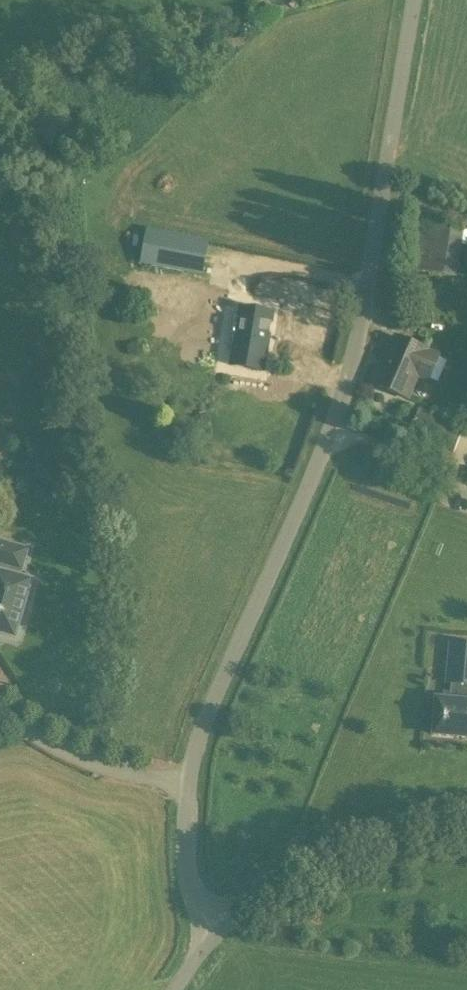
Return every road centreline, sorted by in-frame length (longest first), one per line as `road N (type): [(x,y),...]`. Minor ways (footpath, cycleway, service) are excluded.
road 1 (unclassified): [(219,927),(203,915),(188,879),(196,745),(341,402),(414,0)]
road 2 (unclassified): [(466,809),(332,849),(219,927)]

